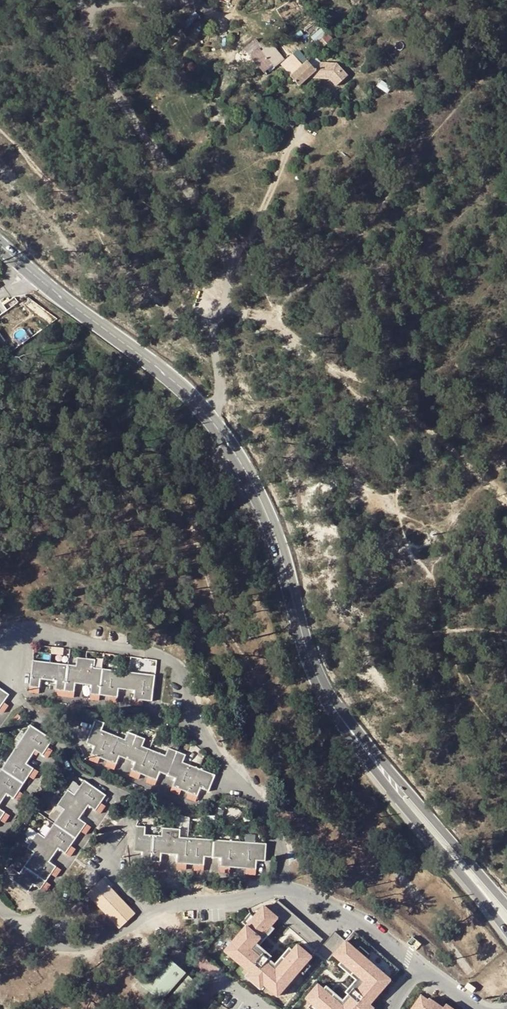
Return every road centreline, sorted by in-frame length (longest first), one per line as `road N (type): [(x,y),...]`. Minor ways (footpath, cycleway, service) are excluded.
road 1 (residential): [(179,0),(108,4),(87,33),(107,82),(203,208),(224,258),(214,333),(220,397),(207,412)]
road 2 (residential): [(6,653),(44,628),(165,657),(184,675),(200,731),(272,821),(282,890)]
road 3 (primary): [(207,412),(270,520),(312,664),(349,728)]
road 4 (residential): [(282,890),(184,903),(92,947),(72,948),(45,942),(0,907)]
road 5 (primary): [(349,728),(506,931)]
road 6 (primary): [(506,905),(349,728)]
road 7 (primary): [(37,276),(207,412)]
road 8 (residential): [(423,972),(360,924),(282,890)]

